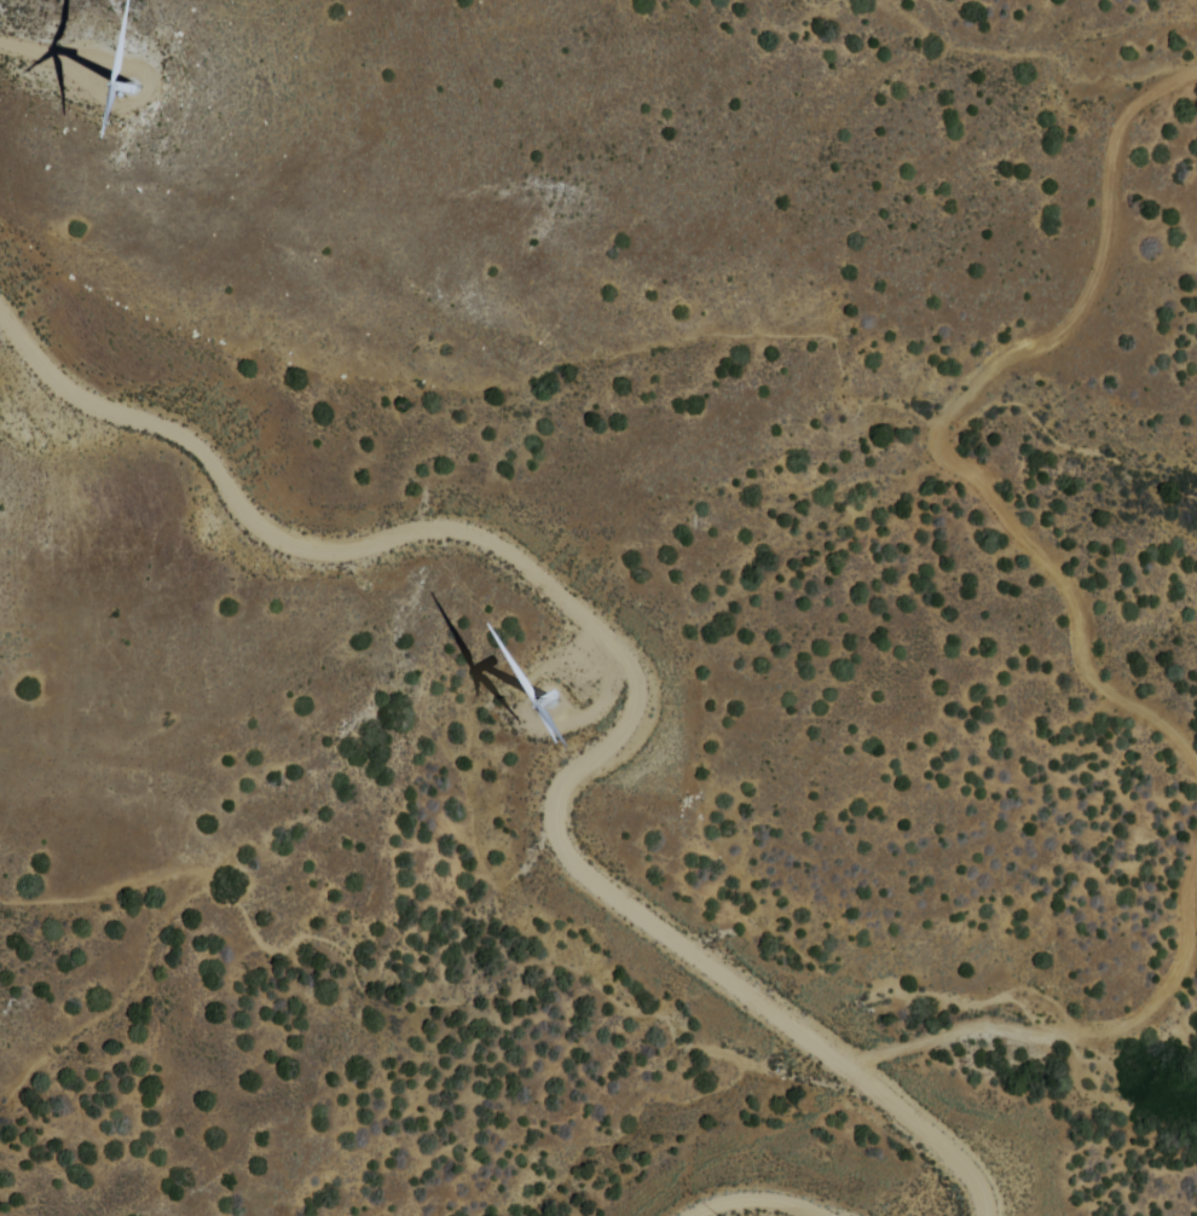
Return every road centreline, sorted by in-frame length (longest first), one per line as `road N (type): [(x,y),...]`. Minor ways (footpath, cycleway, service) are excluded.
road 1 (track): [(981,1215),(978,1188),(960,1154),(856,1061),(601,881),(562,841),(554,806),(563,774),(620,718),(634,685),(601,629),(522,557),(458,521),(417,521),(322,543),(288,535),(253,514),(190,433),(77,386),(0,298)]
road 2 (track): [(1196,67),(1137,104),(1117,138),(1093,279),(1065,319),(1007,355),(947,425),(950,450),(994,487),(1065,572),(1099,673),(1168,720),(1196,756)]
road 3 (track): [(1196,892),(1184,962),(1160,997),(1120,1023),(1024,1037),(995,1026),(856,1061)]
road 4 (track): [(686,1215),(722,1197),(774,1193),(823,1215)]

